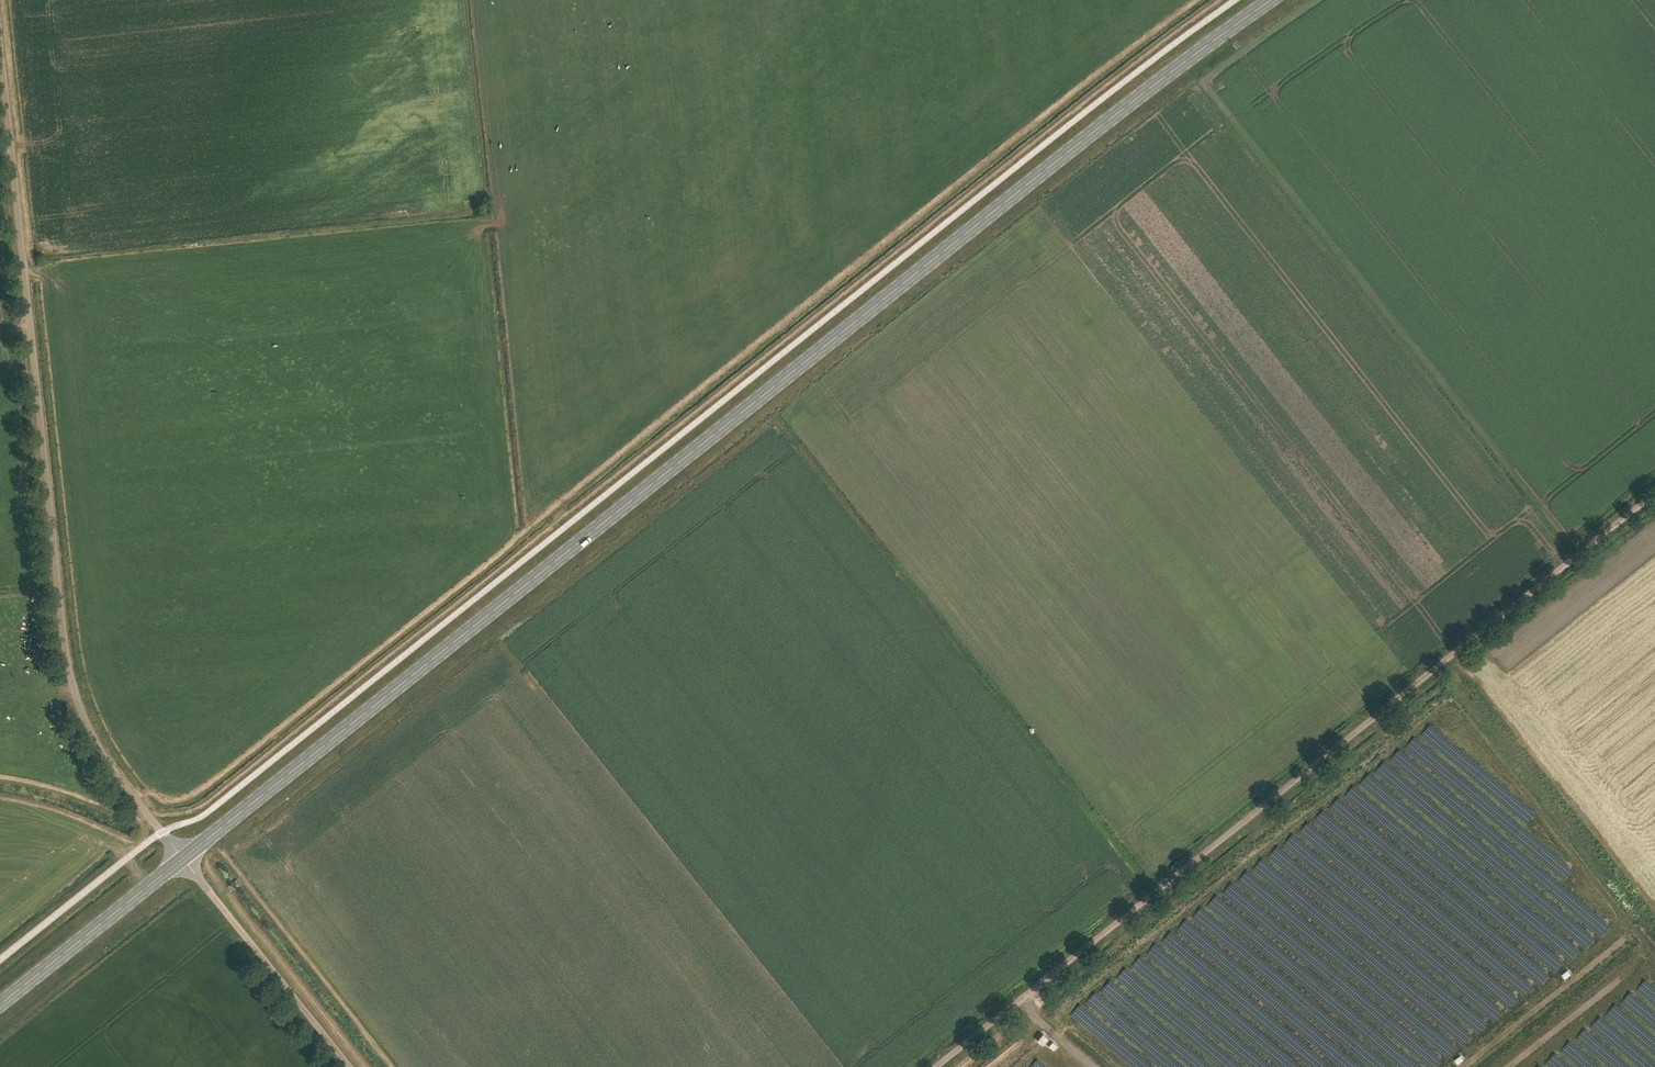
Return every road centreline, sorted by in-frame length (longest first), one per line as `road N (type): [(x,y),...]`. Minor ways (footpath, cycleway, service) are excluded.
road 1 (primary): [(183,858),(1161,79),(1271,0)]
road 2 (unclassified): [(933,1066),(1654,490)]
road 3 (unclassified): [(183,858),(99,748),(80,708),(65,646),(0,43)]
road 4 (unclassified): [(350,1066),(183,858)]
road 5 (primary): [(0,1003),(183,858)]

